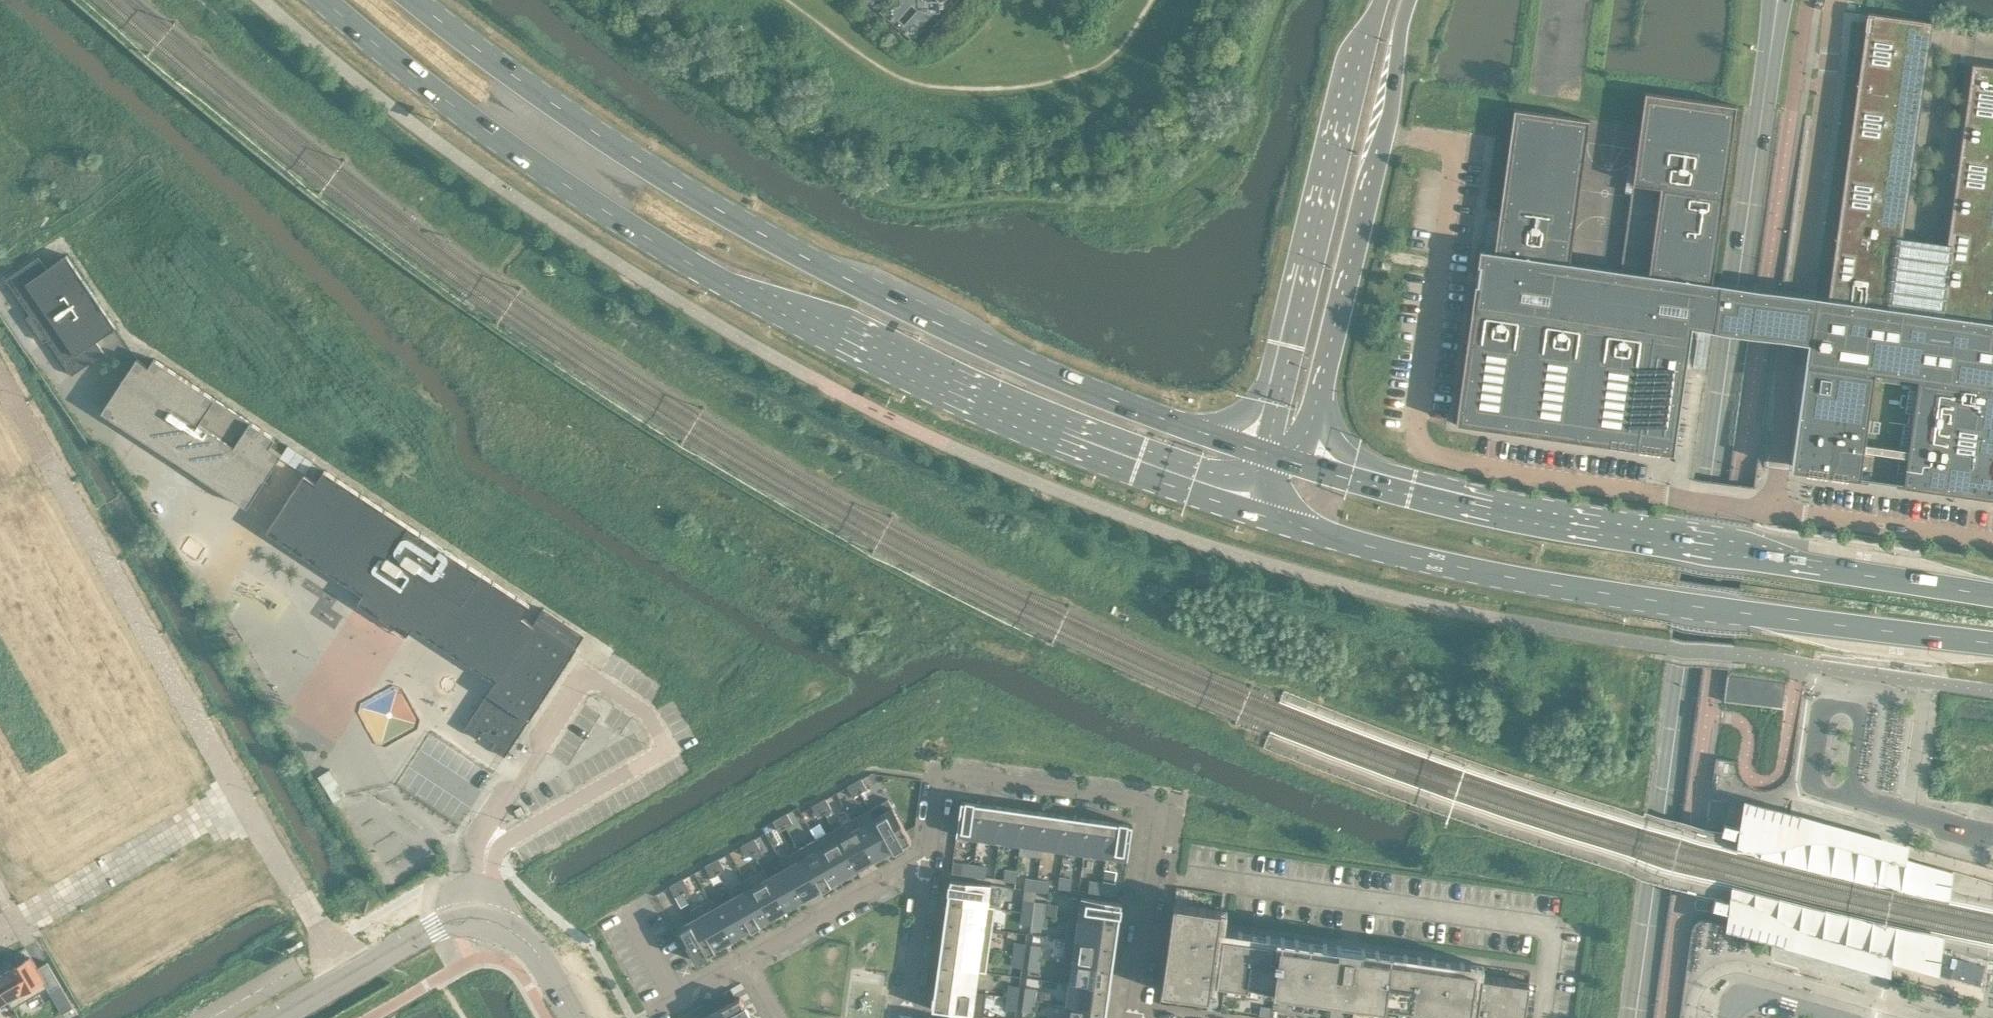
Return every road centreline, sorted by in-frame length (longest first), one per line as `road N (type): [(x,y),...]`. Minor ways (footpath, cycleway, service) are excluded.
road 1 (primary): [(324,0),(443,98),(711,275),(901,376),(1145,477),(1262,515)]
road 2 (tertiary): [(1634,1017),(1778,9)]
road 3 (primary): [(1255,449),(1043,369),(873,291),(645,162),(415,0)]
road 4 (primary): [(1262,515),(1376,547),(1586,588),(1992,641)]
road 5 (primary): [(1992,593),(1520,512),(1300,462)]
road 6 (unclassified): [(1837,0),(1773,509)]
road 7 (residential): [(247,805),(0,377)]
road 8 (tertiary): [(1300,462),(1412,0)]
road 9 (tertiary): [(1380,0),(1355,65),(1255,449)]
road 10 (residential): [(1163,811),(939,780),(930,862)]
road 11 (tertiary): [(574,1017),(530,944),(486,920),(444,922),(345,976)]
road 12 (residential): [(930,862),(742,959),(775,1017)]
road 13 (residential): [(247,805),(6,937)]
road 14 (residential): [(1851,795),(1860,712),(1822,707),(1809,785),(1834,792)]
road 15 (residential): [(1163,811),(1136,1017)]
road 16 (residential): [(345,976),(247,805)]
road 17 (residential): [(930,862),(907,1017)]
road 18 (residential): [(1992,834),(1851,795)]

